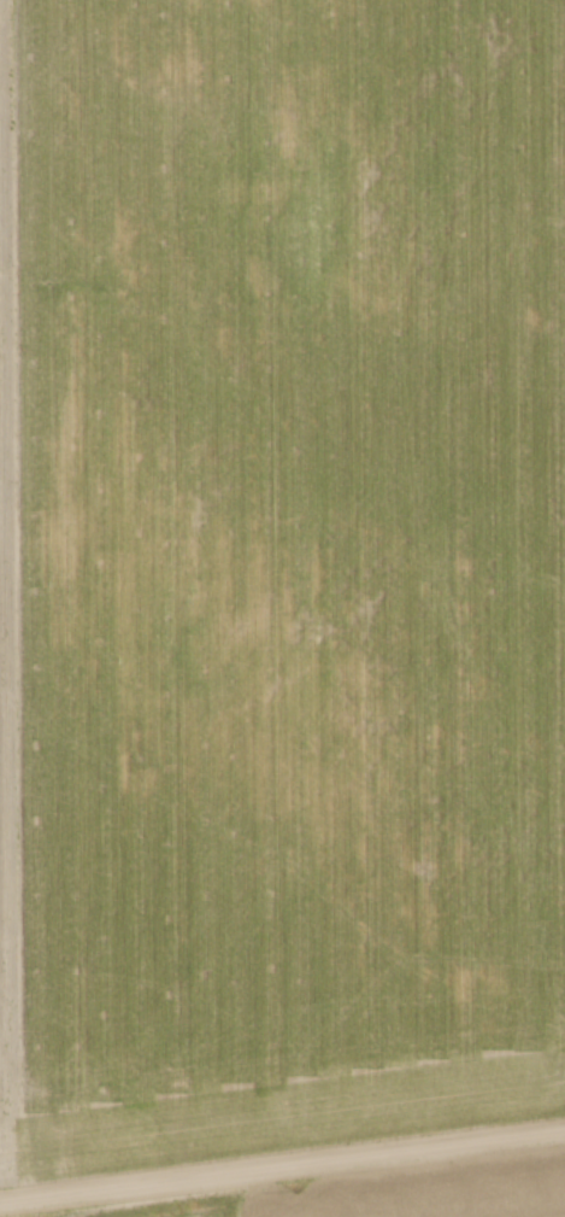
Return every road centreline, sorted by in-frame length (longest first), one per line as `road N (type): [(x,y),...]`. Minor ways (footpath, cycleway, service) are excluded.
road 1 (residential): [(564,1131),(0,1205)]

